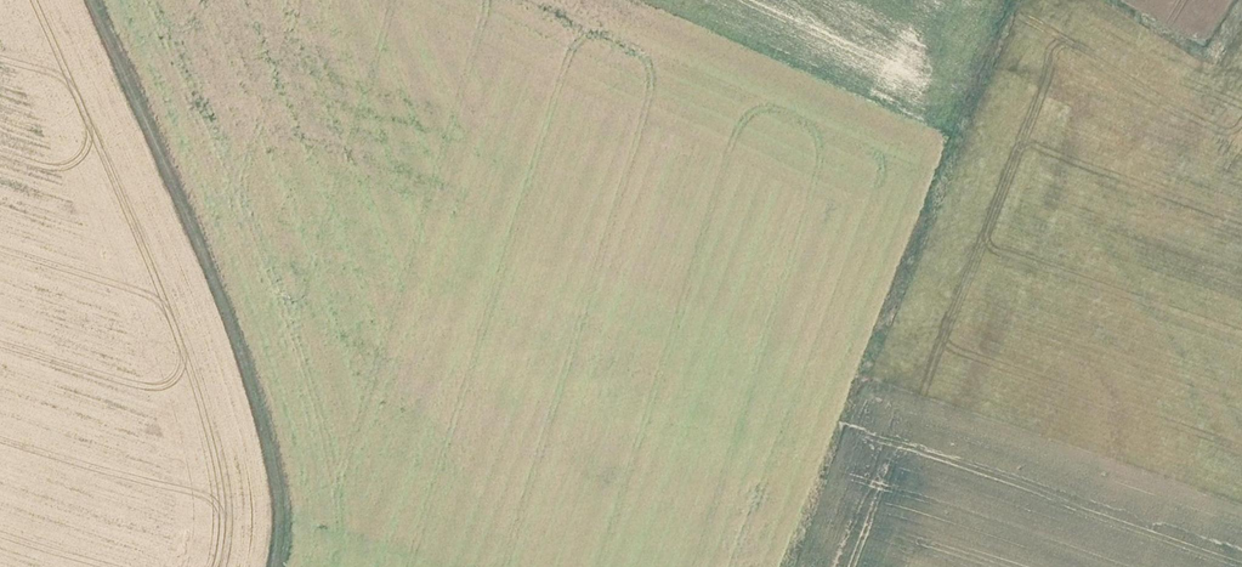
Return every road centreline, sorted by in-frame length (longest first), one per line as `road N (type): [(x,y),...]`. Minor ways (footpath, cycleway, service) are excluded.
road 1 (track): [(793,566),(1021,0)]
road 2 (track): [(276,566),(277,482),(250,373),(92,0)]
road 3 (track): [(1114,0),(1198,49),(1221,45),(1241,12)]
road 4 (track): [(282,522),(419,566)]

